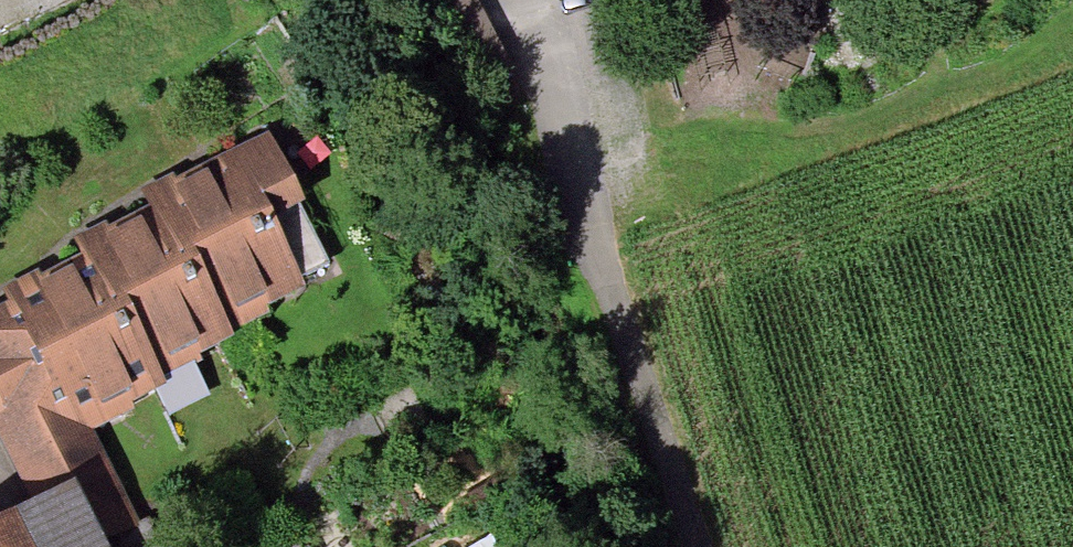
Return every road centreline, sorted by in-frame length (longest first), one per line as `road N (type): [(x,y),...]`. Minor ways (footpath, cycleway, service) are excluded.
road 1 (track): [(693,546),(588,226)]
road 2 (residential): [(504,0),(588,226)]

